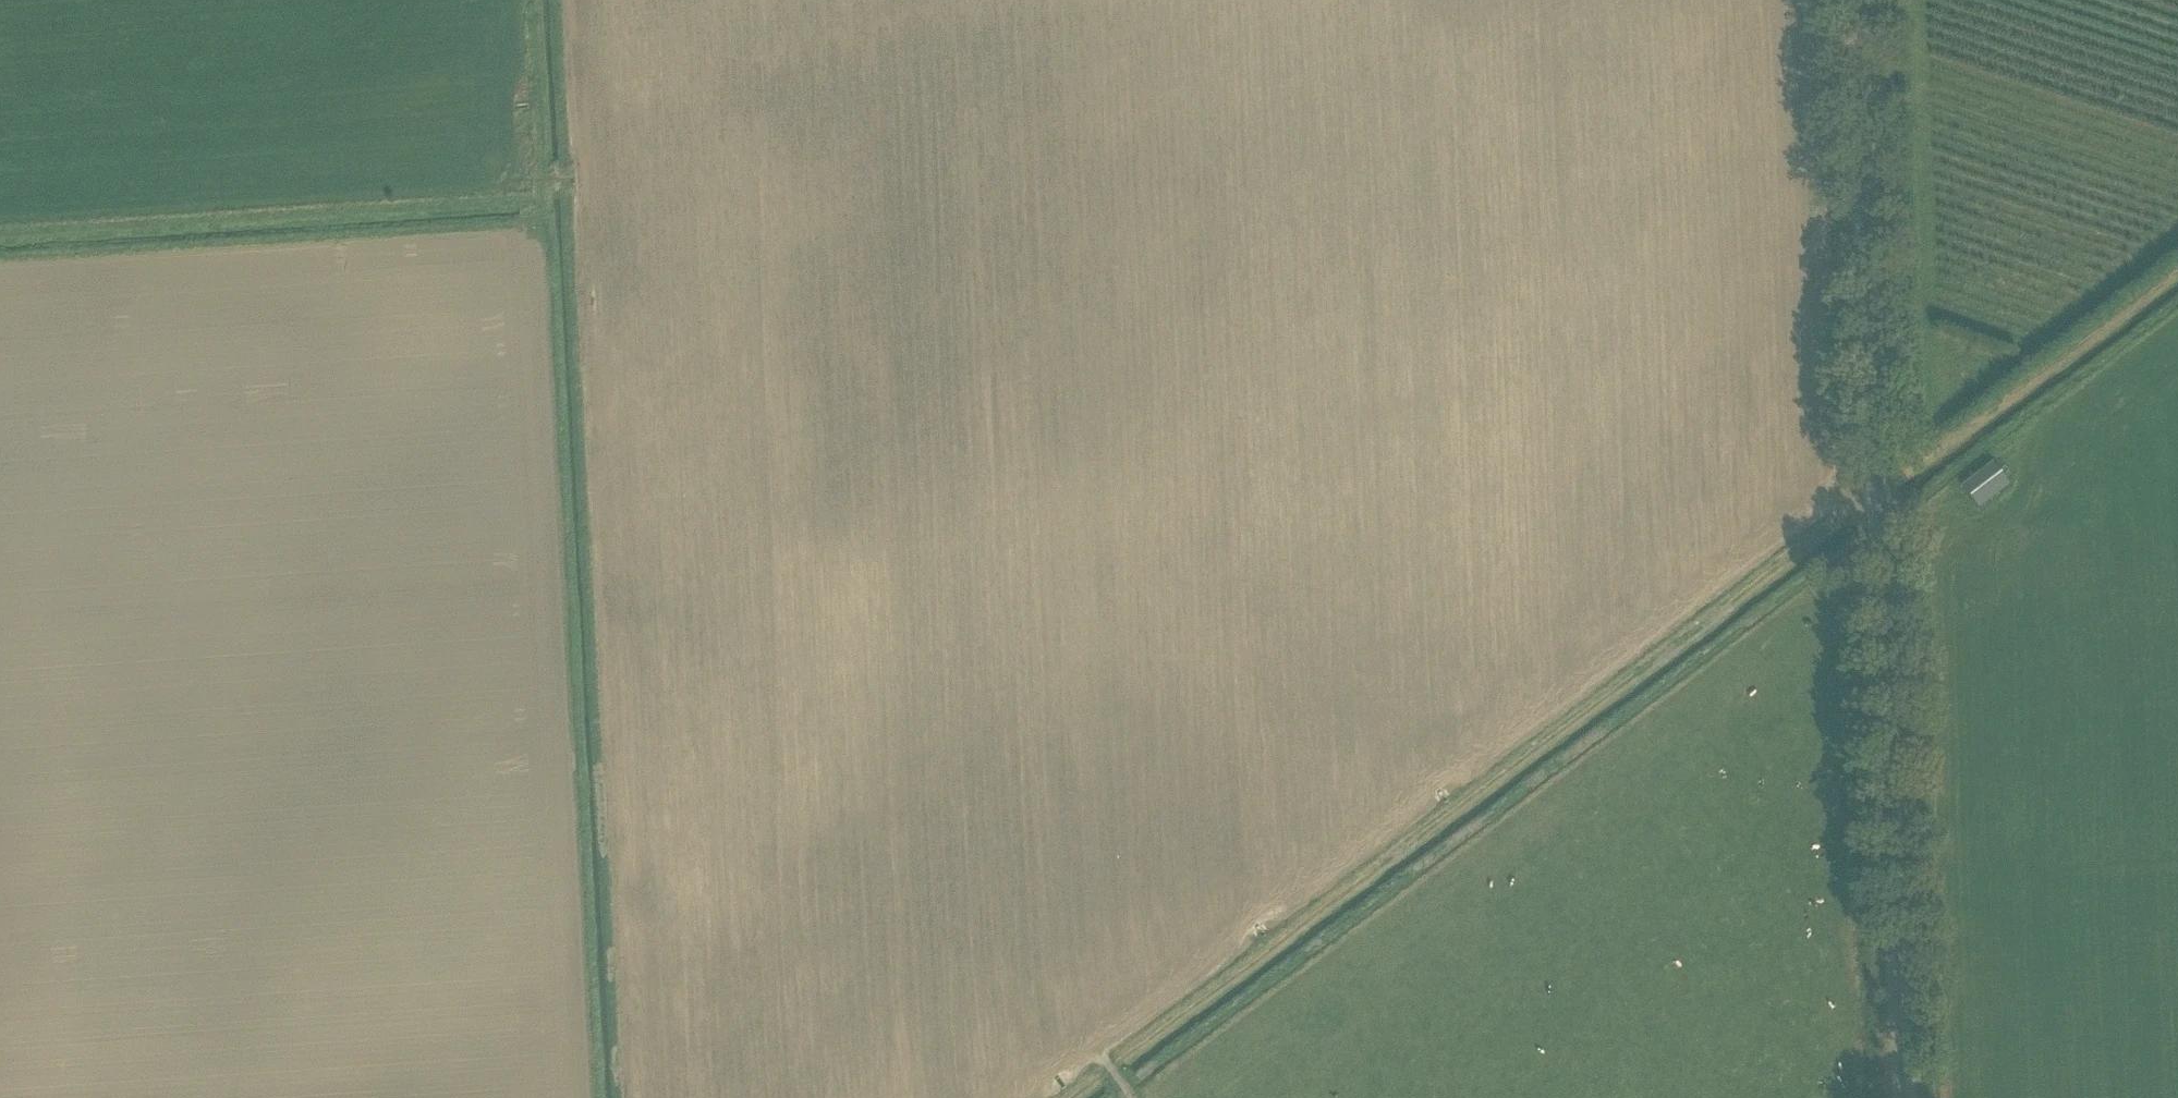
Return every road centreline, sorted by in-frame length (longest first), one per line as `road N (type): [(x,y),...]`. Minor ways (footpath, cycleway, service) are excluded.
road 1 (unclassified): [(1899,1097),(1860,0)]

